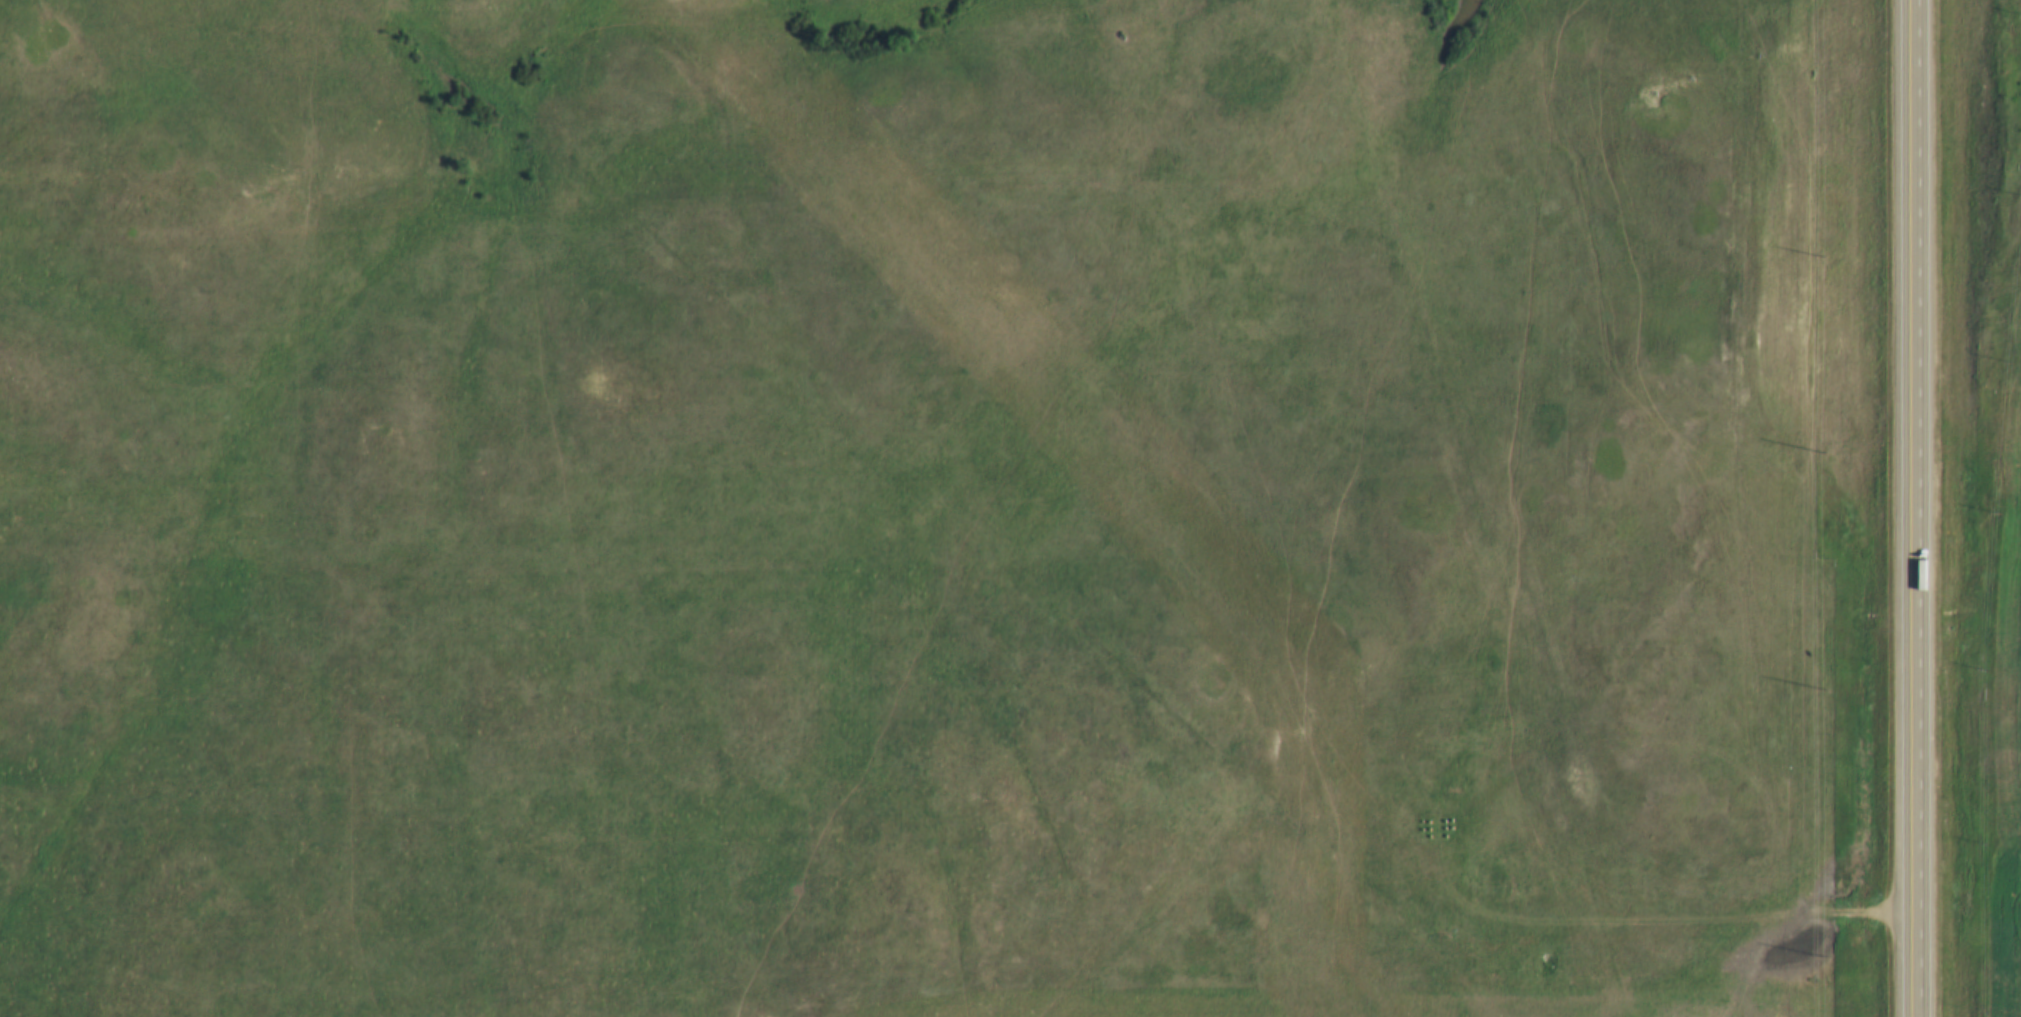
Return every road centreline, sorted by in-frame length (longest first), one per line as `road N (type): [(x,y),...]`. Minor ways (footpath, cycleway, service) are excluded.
road 1 (primary): [(1914,1016),(1912,0)]
road 2 (track): [(1914,918),(1828,916),(1795,903),(1657,734)]

